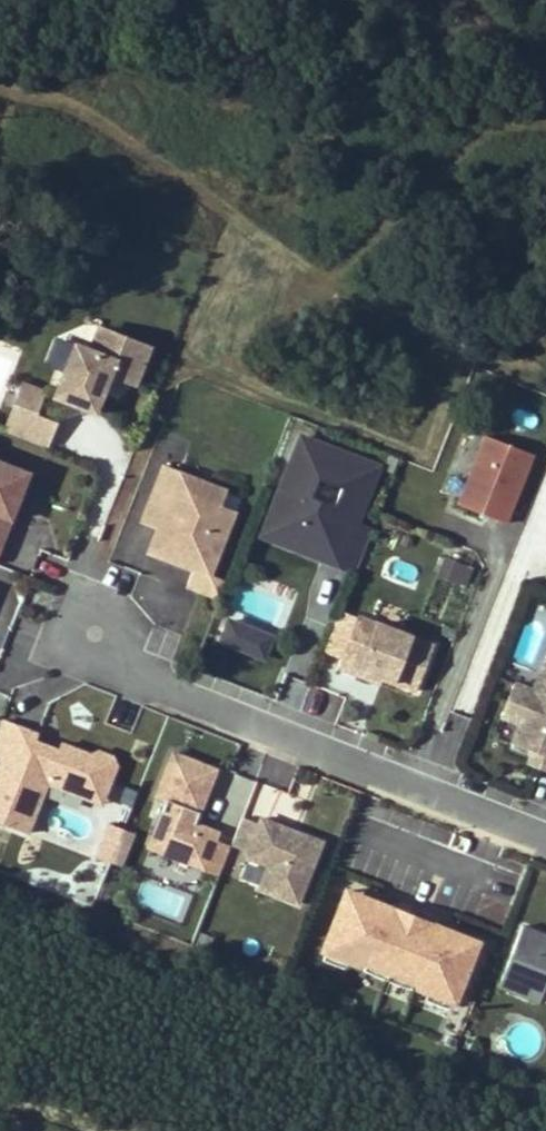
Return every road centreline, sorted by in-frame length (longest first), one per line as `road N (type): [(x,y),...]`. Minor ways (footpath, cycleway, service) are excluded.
road 1 (residential): [(545,832),(73,647)]

